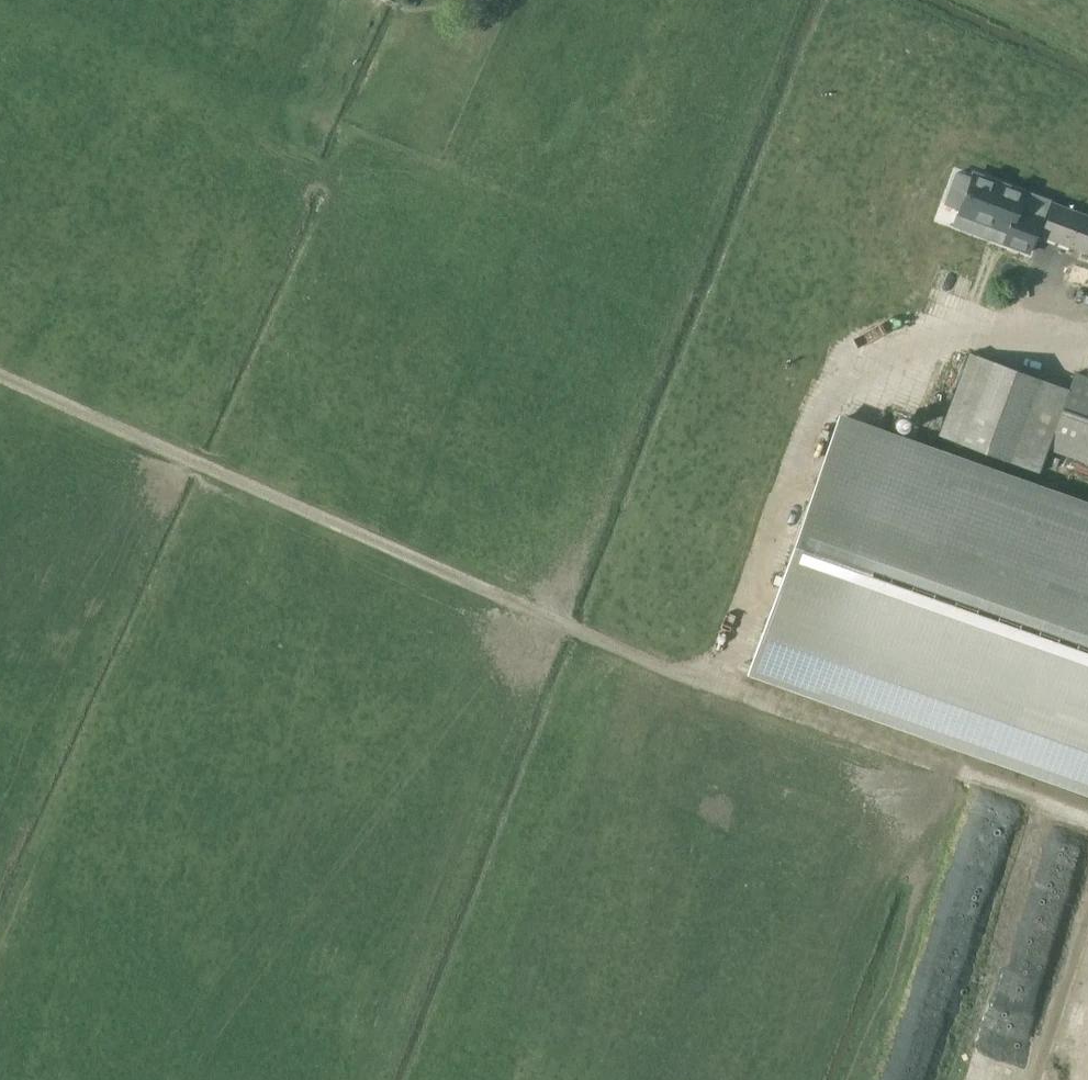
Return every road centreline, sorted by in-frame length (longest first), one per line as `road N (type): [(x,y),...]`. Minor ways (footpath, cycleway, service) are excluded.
road 1 (track): [(1087,824),(525,609)]
road 2 (track): [(16,0),(176,78),(360,135),(573,217)]

